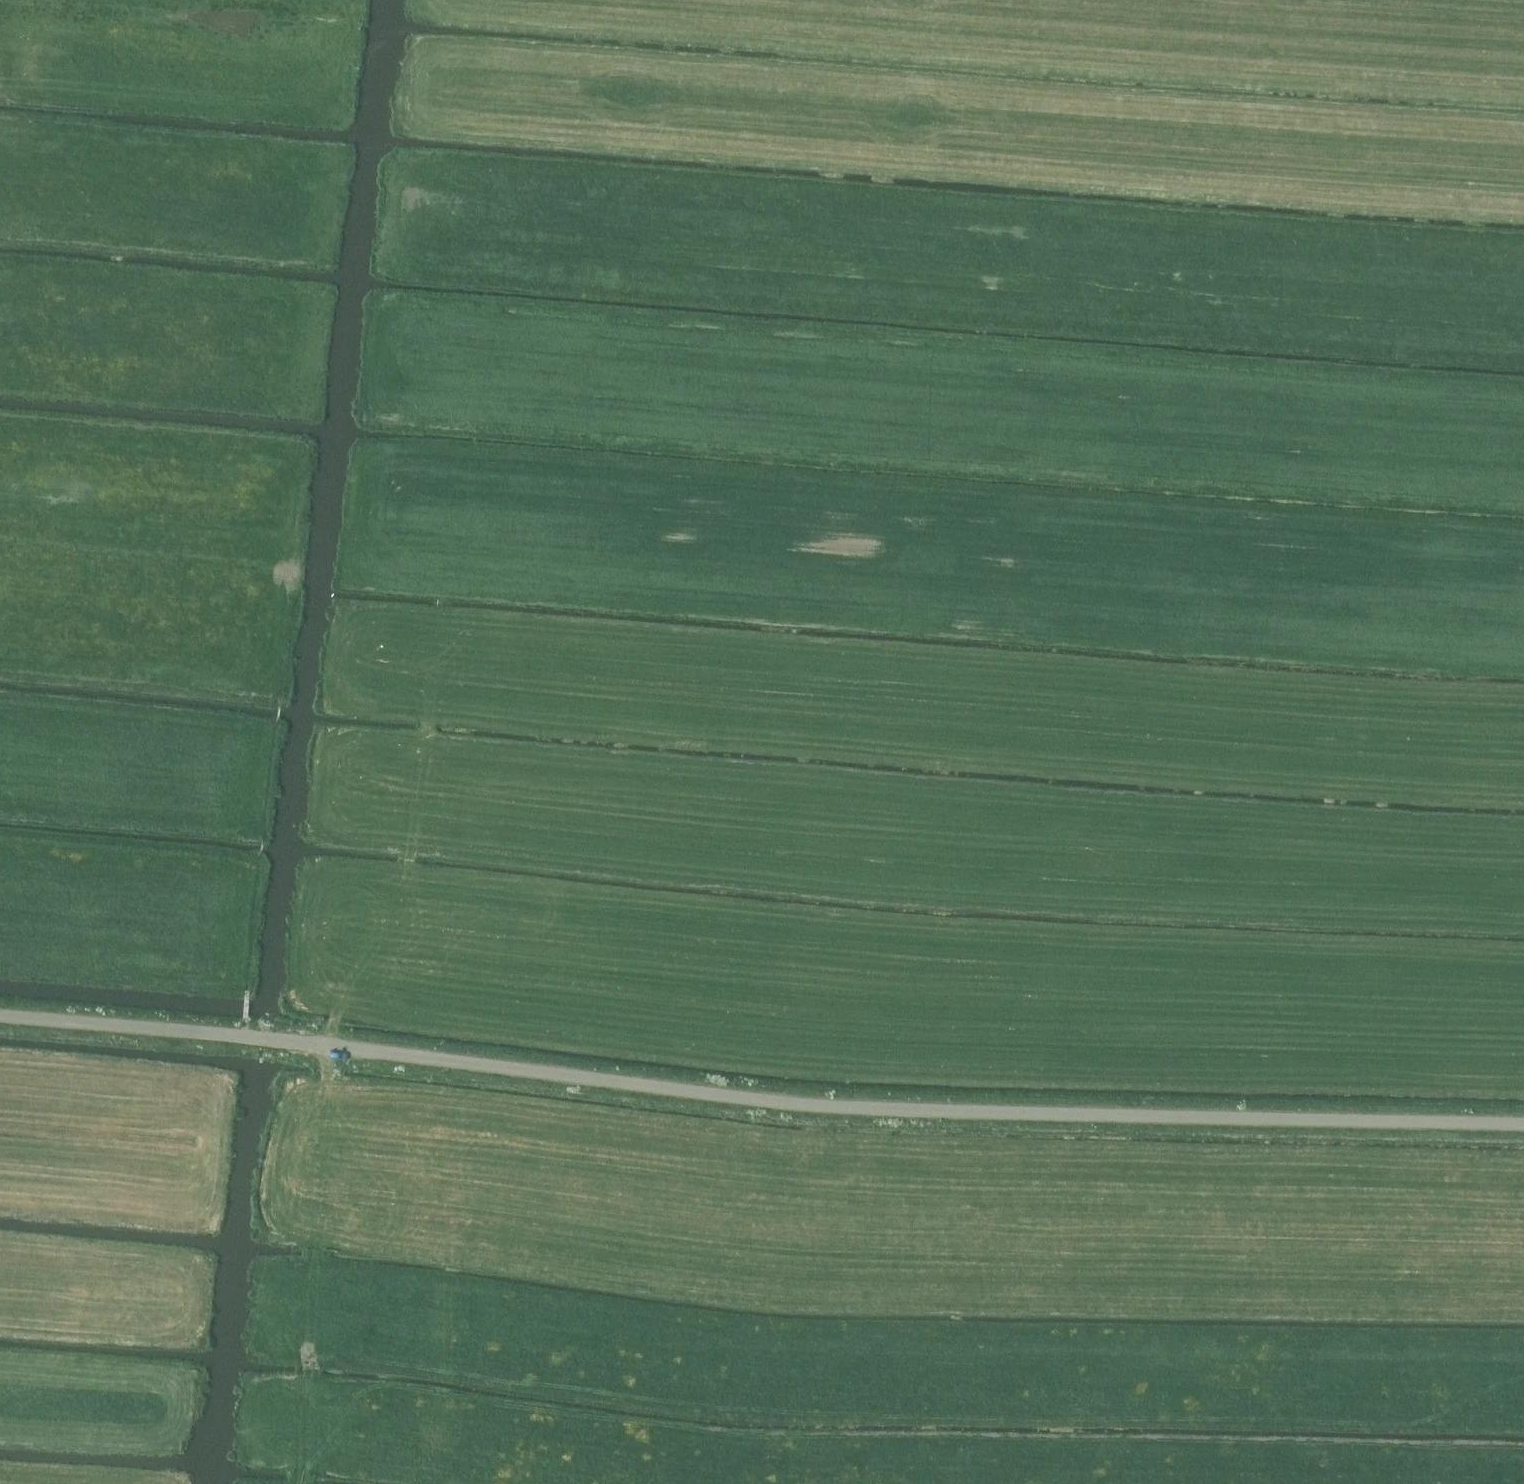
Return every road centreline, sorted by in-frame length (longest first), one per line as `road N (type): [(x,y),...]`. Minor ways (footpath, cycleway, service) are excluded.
road 1 (unclassified): [(1523,1129),(799,1105),(245,1037),(0,1016)]
road 2 (track): [(0,680),(281,703)]

